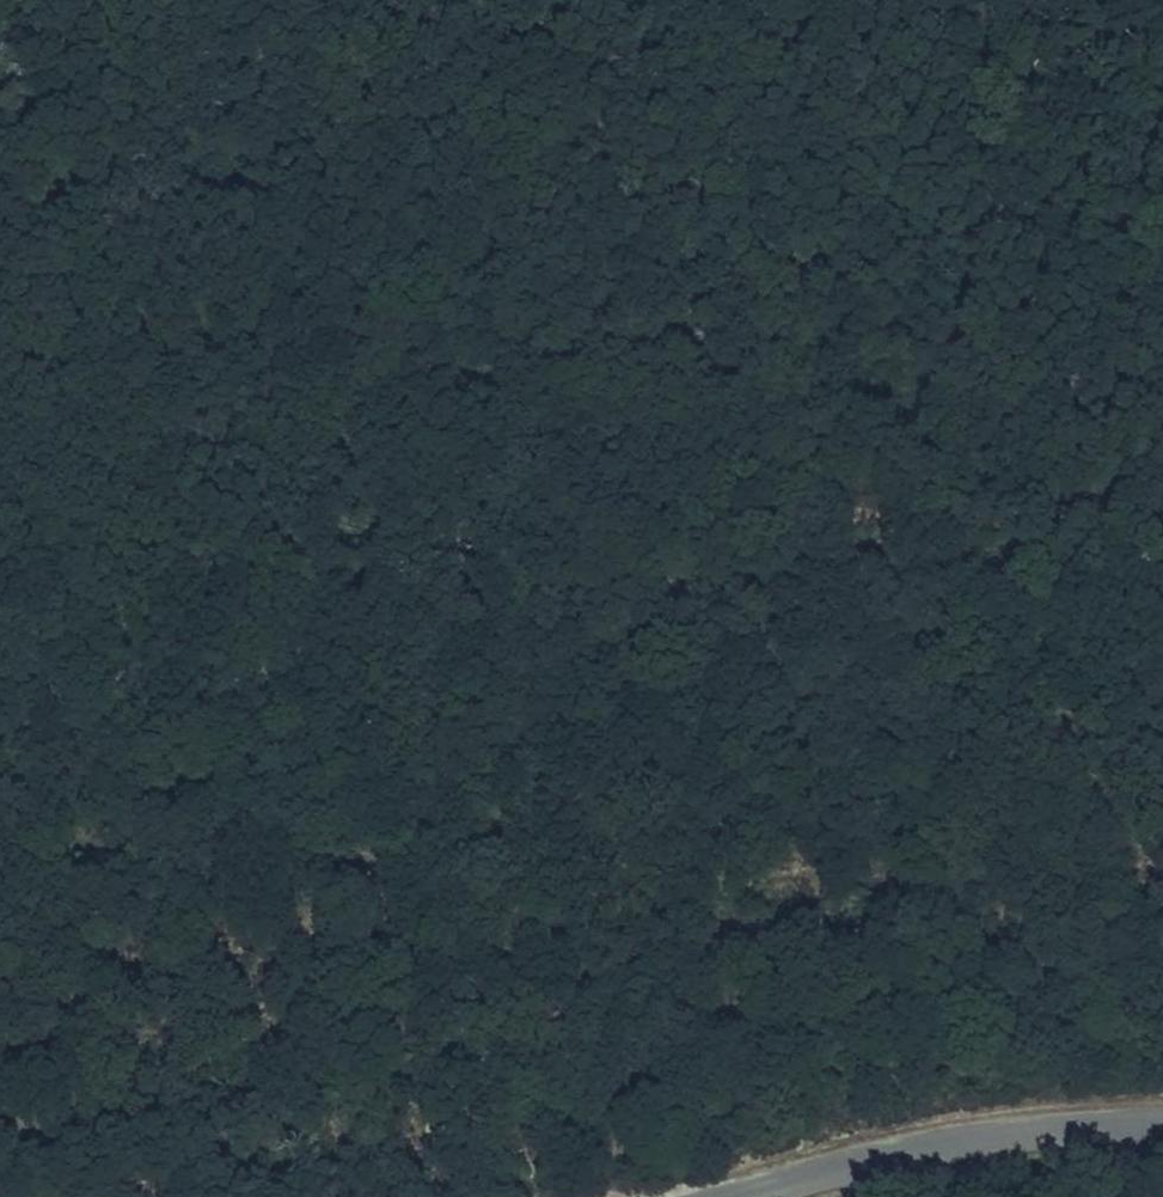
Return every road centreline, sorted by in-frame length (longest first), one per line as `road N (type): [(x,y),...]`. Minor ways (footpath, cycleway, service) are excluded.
road 1 (unclassified): [(1162,1126),(932,1144),(725,1196)]

